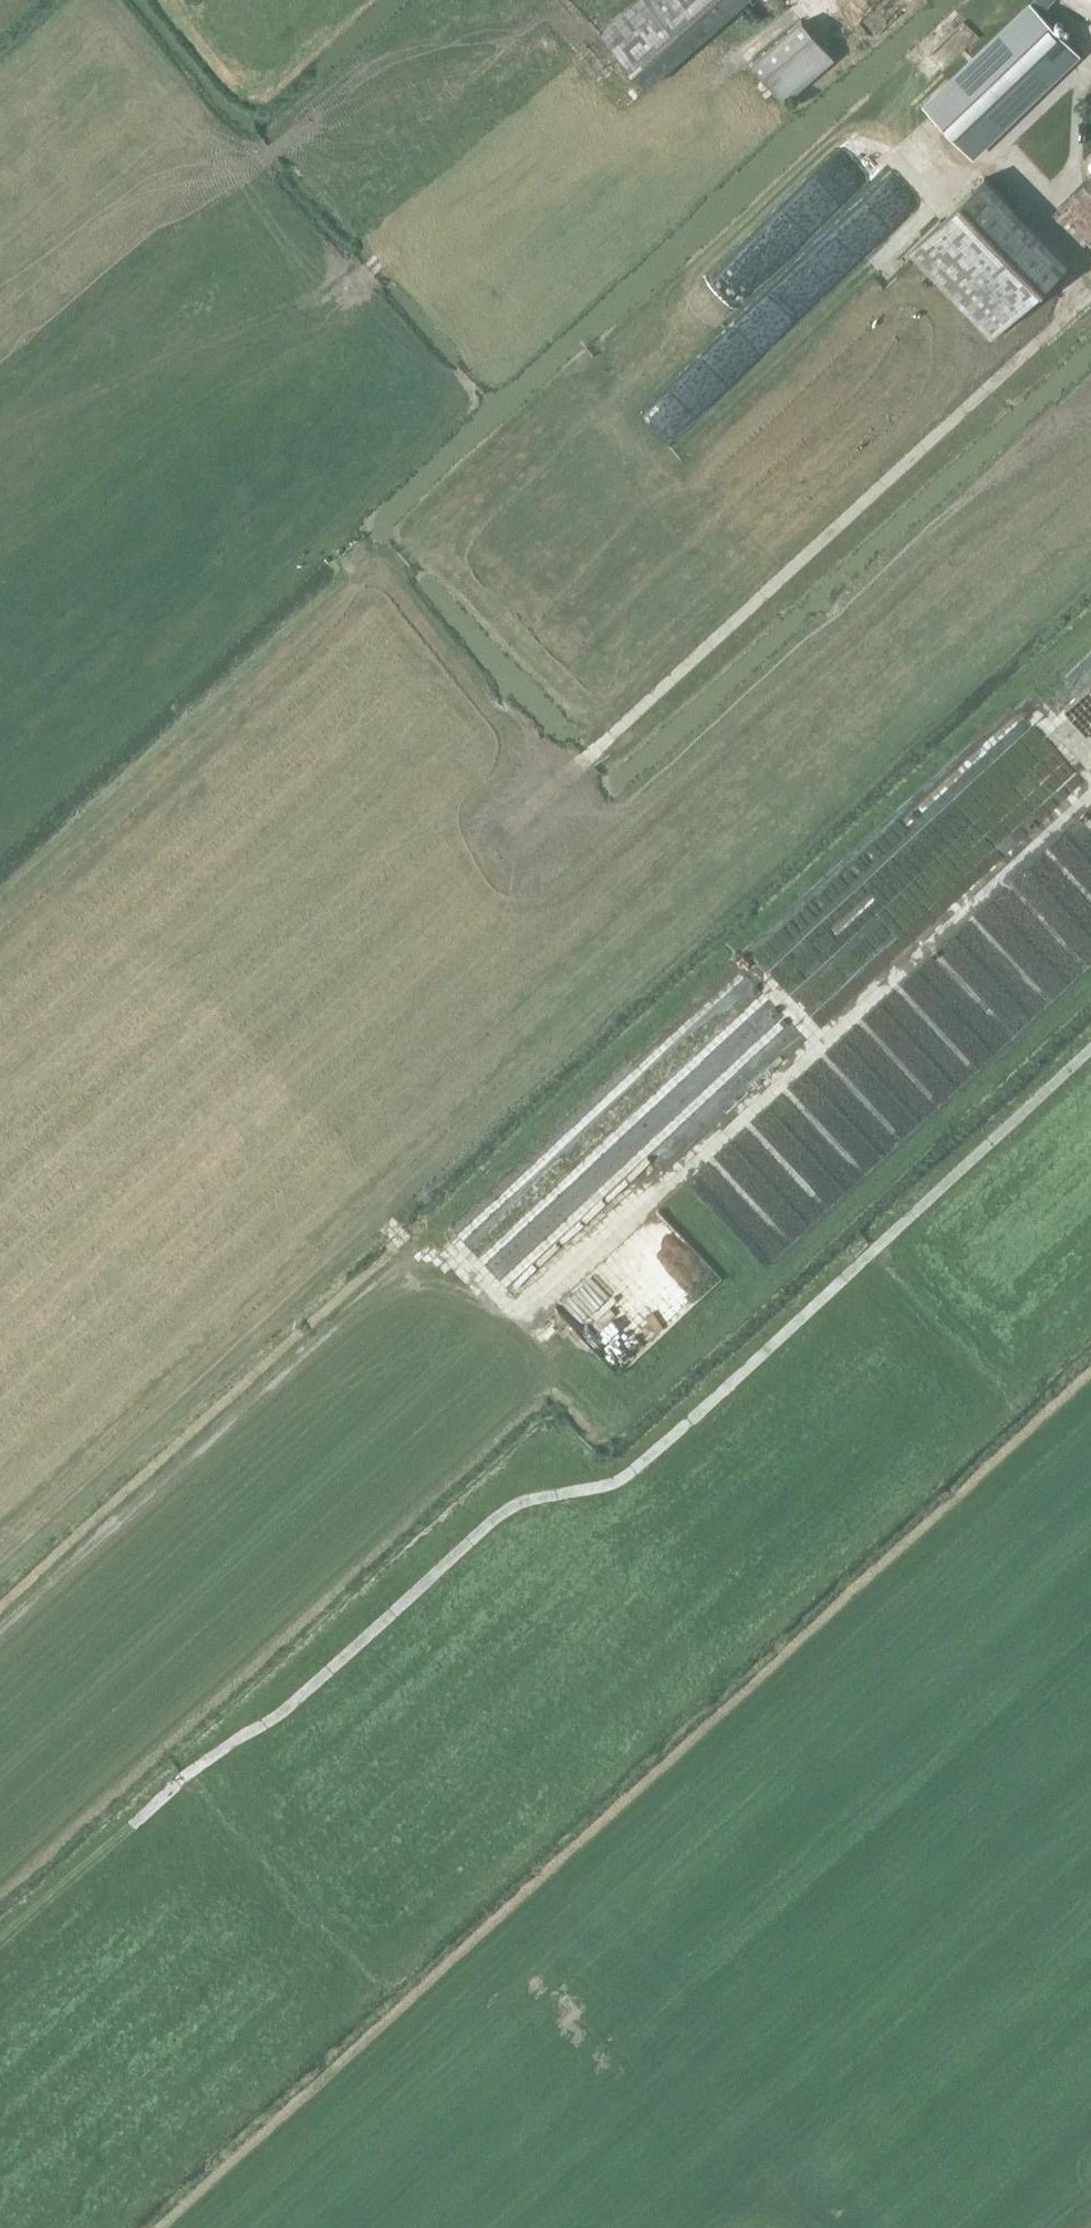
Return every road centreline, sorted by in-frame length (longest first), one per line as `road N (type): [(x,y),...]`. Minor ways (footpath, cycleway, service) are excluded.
road 1 (track): [(0,1948),(203,1765),(273,1721),(506,1508),(624,1478),(667,1444),(1090,1055)]

